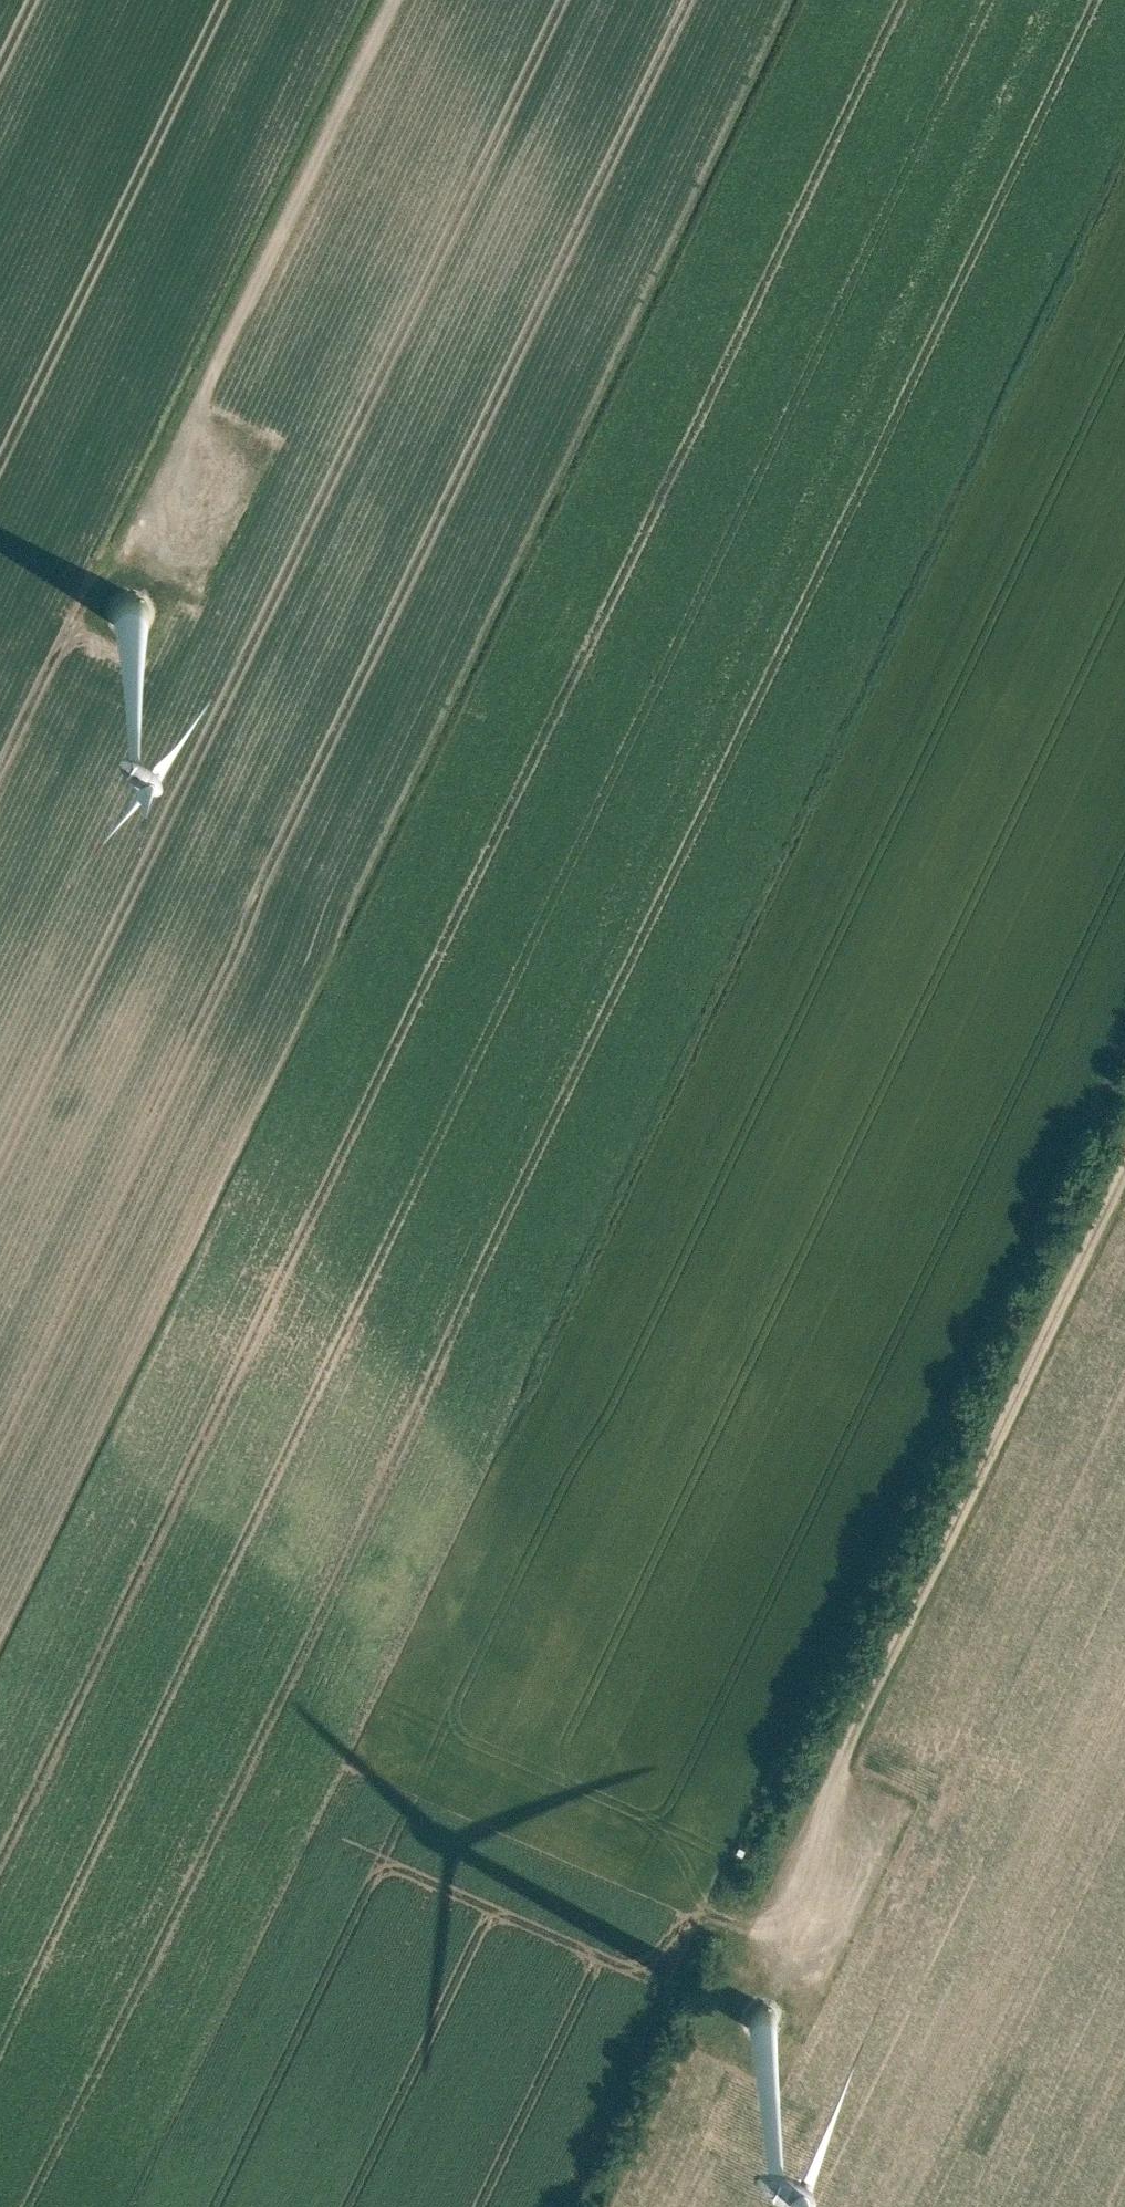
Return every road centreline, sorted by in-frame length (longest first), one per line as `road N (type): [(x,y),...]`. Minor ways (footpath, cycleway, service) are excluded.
road 1 (track): [(1124,1180),(784,1880)]
road 2 (track): [(394,0),(142,519)]

